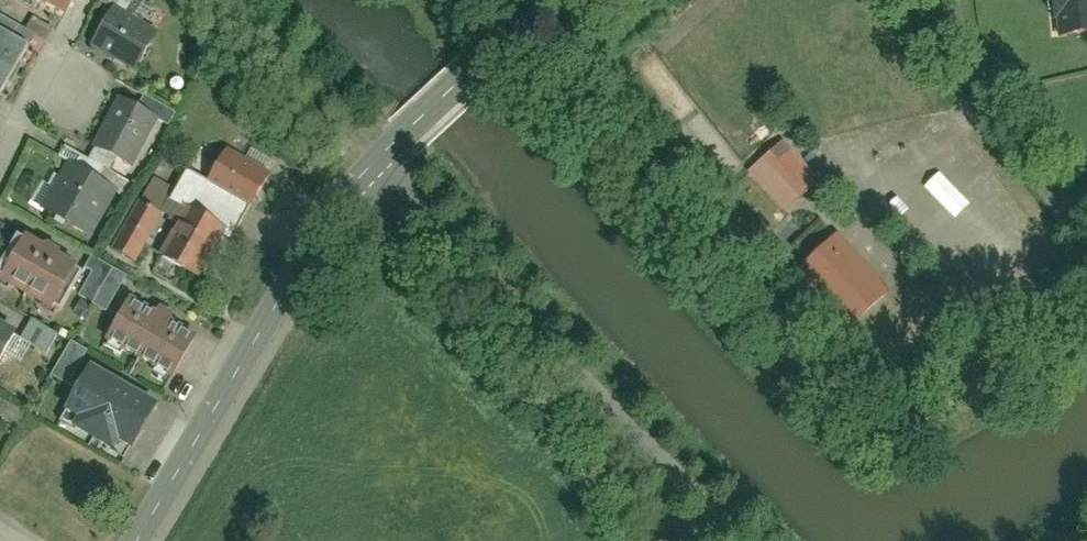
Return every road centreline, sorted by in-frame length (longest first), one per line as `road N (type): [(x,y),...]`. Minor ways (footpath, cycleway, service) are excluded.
road 1 (residential): [(380,157),(664,449),(741,540)]
road 2 (tertiary): [(137,540),(331,216),(380,157)]
road 3 (residential): [(956,0),(989,94),(1086,242)]
road 4 (tertiary): [(380,157),(552,0)]

